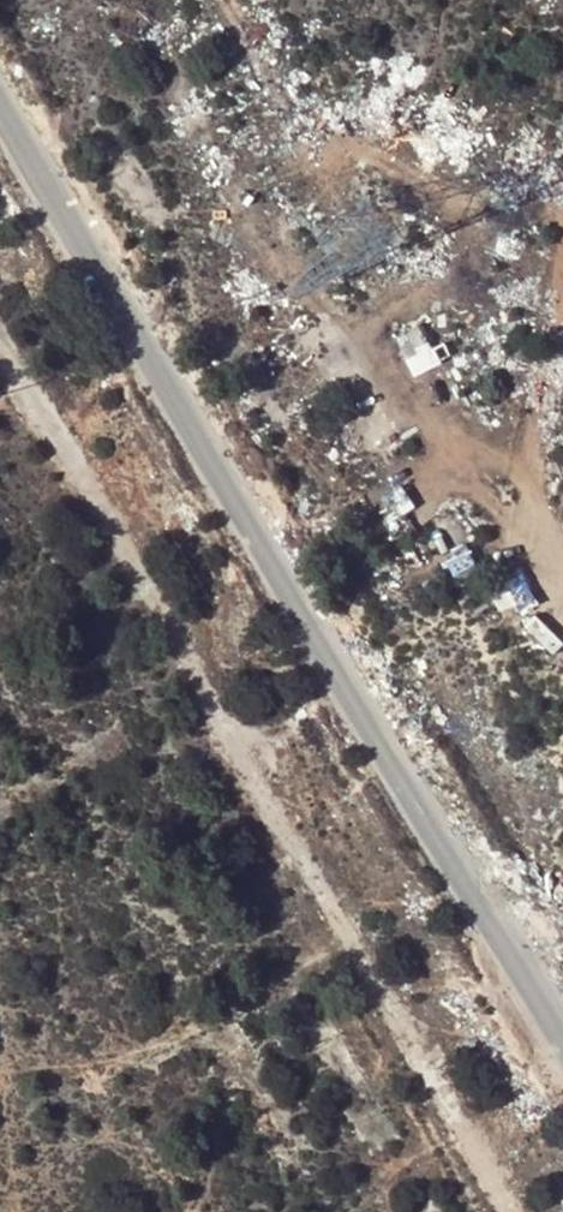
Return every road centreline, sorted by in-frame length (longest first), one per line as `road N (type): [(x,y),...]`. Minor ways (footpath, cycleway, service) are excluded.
road 1 (unclassified): [(562,1066),(0,122)]
road 2 (track): [(562,212),(519,530),(475,636),(465,709),(470,742),(540,831),(523,919),(491,946)]

